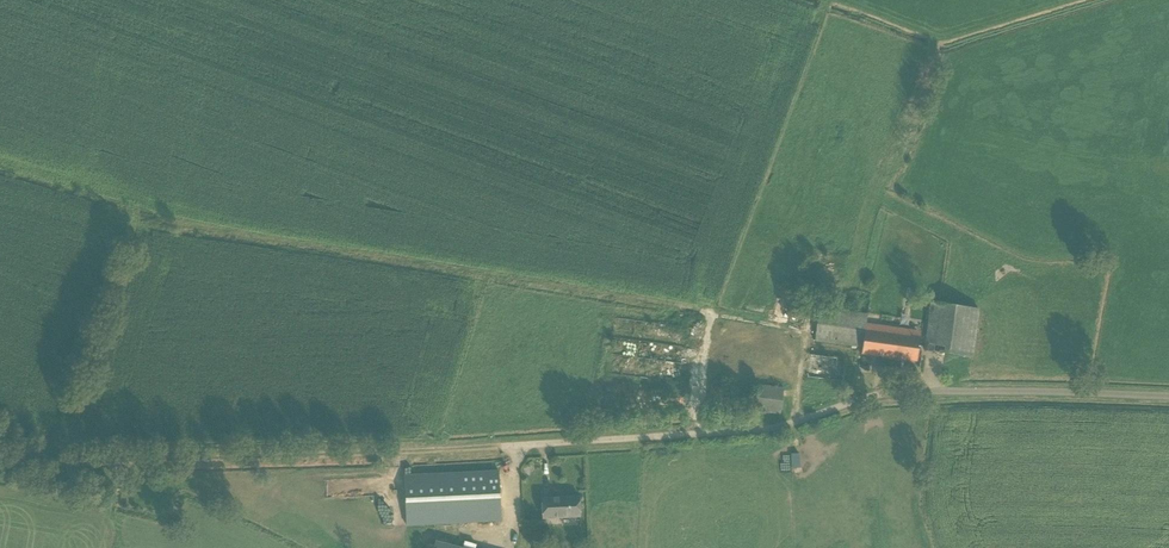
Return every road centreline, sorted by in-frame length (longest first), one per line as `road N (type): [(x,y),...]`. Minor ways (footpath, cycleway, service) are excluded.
road 1 (unclassified): [(501,447),(770,429),(896,393),(1168,397)]
road 2 (track): [(0,439),(48,461),(82,464),(501,447)]

